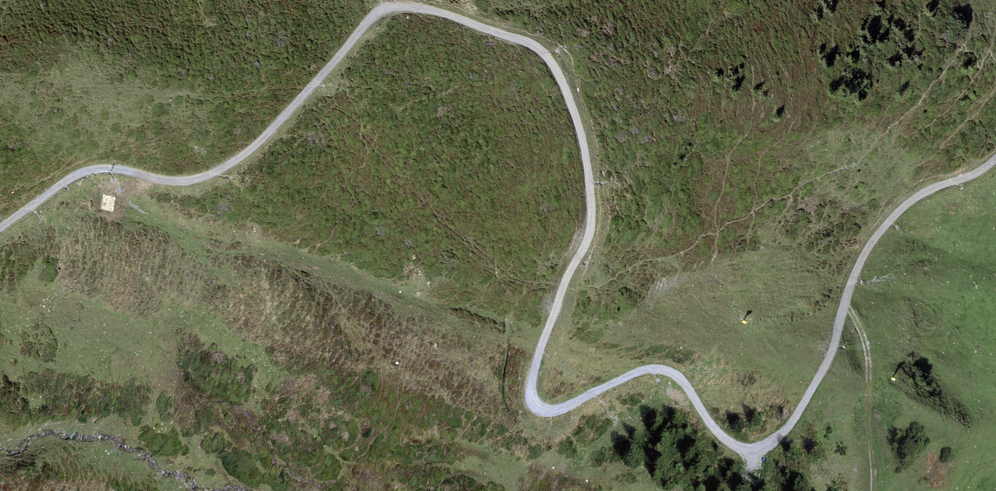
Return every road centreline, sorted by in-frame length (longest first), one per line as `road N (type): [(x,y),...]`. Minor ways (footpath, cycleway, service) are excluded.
road 1 (track): [(285,115),(369,20),(401,4),(497,30),(544,54),(578,128),(593,235),(537,360),(532,394),(539,408),(657,369),(681,378),(724,438),(764,442),(816,385),(845,304)]
road 2 (track): [(0,232),(89,170),(190,181),(220,173),(285,115)]
road 3 (track): [(845,304),(864,255),(892,217),(910,201),(995,162)]
road 4 (track): [(845,304),(869,360),(877,490)]

